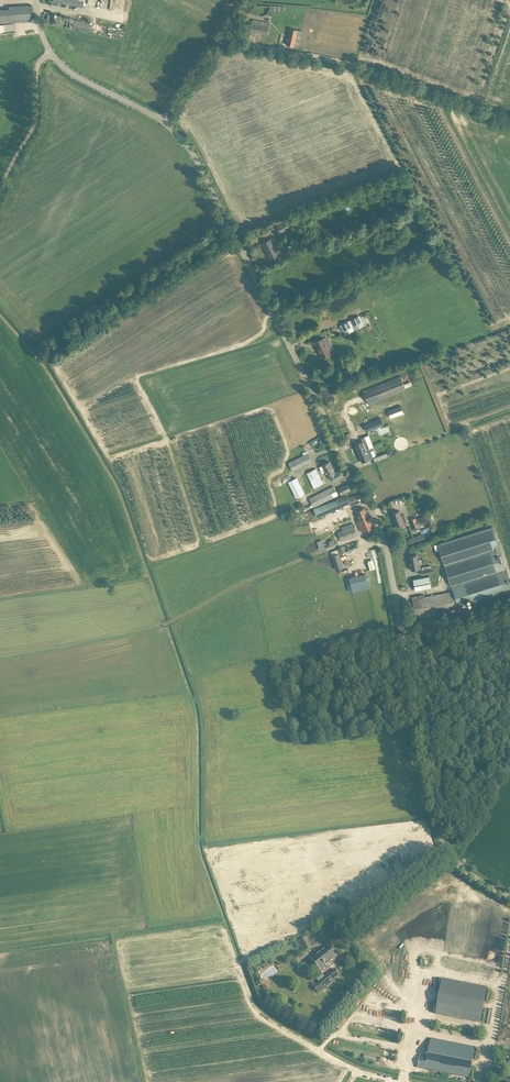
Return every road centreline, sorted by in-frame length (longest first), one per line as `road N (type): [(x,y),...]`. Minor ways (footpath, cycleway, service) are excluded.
road 1 (unclassified): [(509,897),(445,847),(376,519),(196,158),(162,121)]
road 2 (track): [(220,41),(347,65),(509,121)]
road 3 (unclassified): [(0,190),(34,131),(40,65),(53,53)]
road 4 (unclassified): [(162,121),(66,69),(53,53)]

